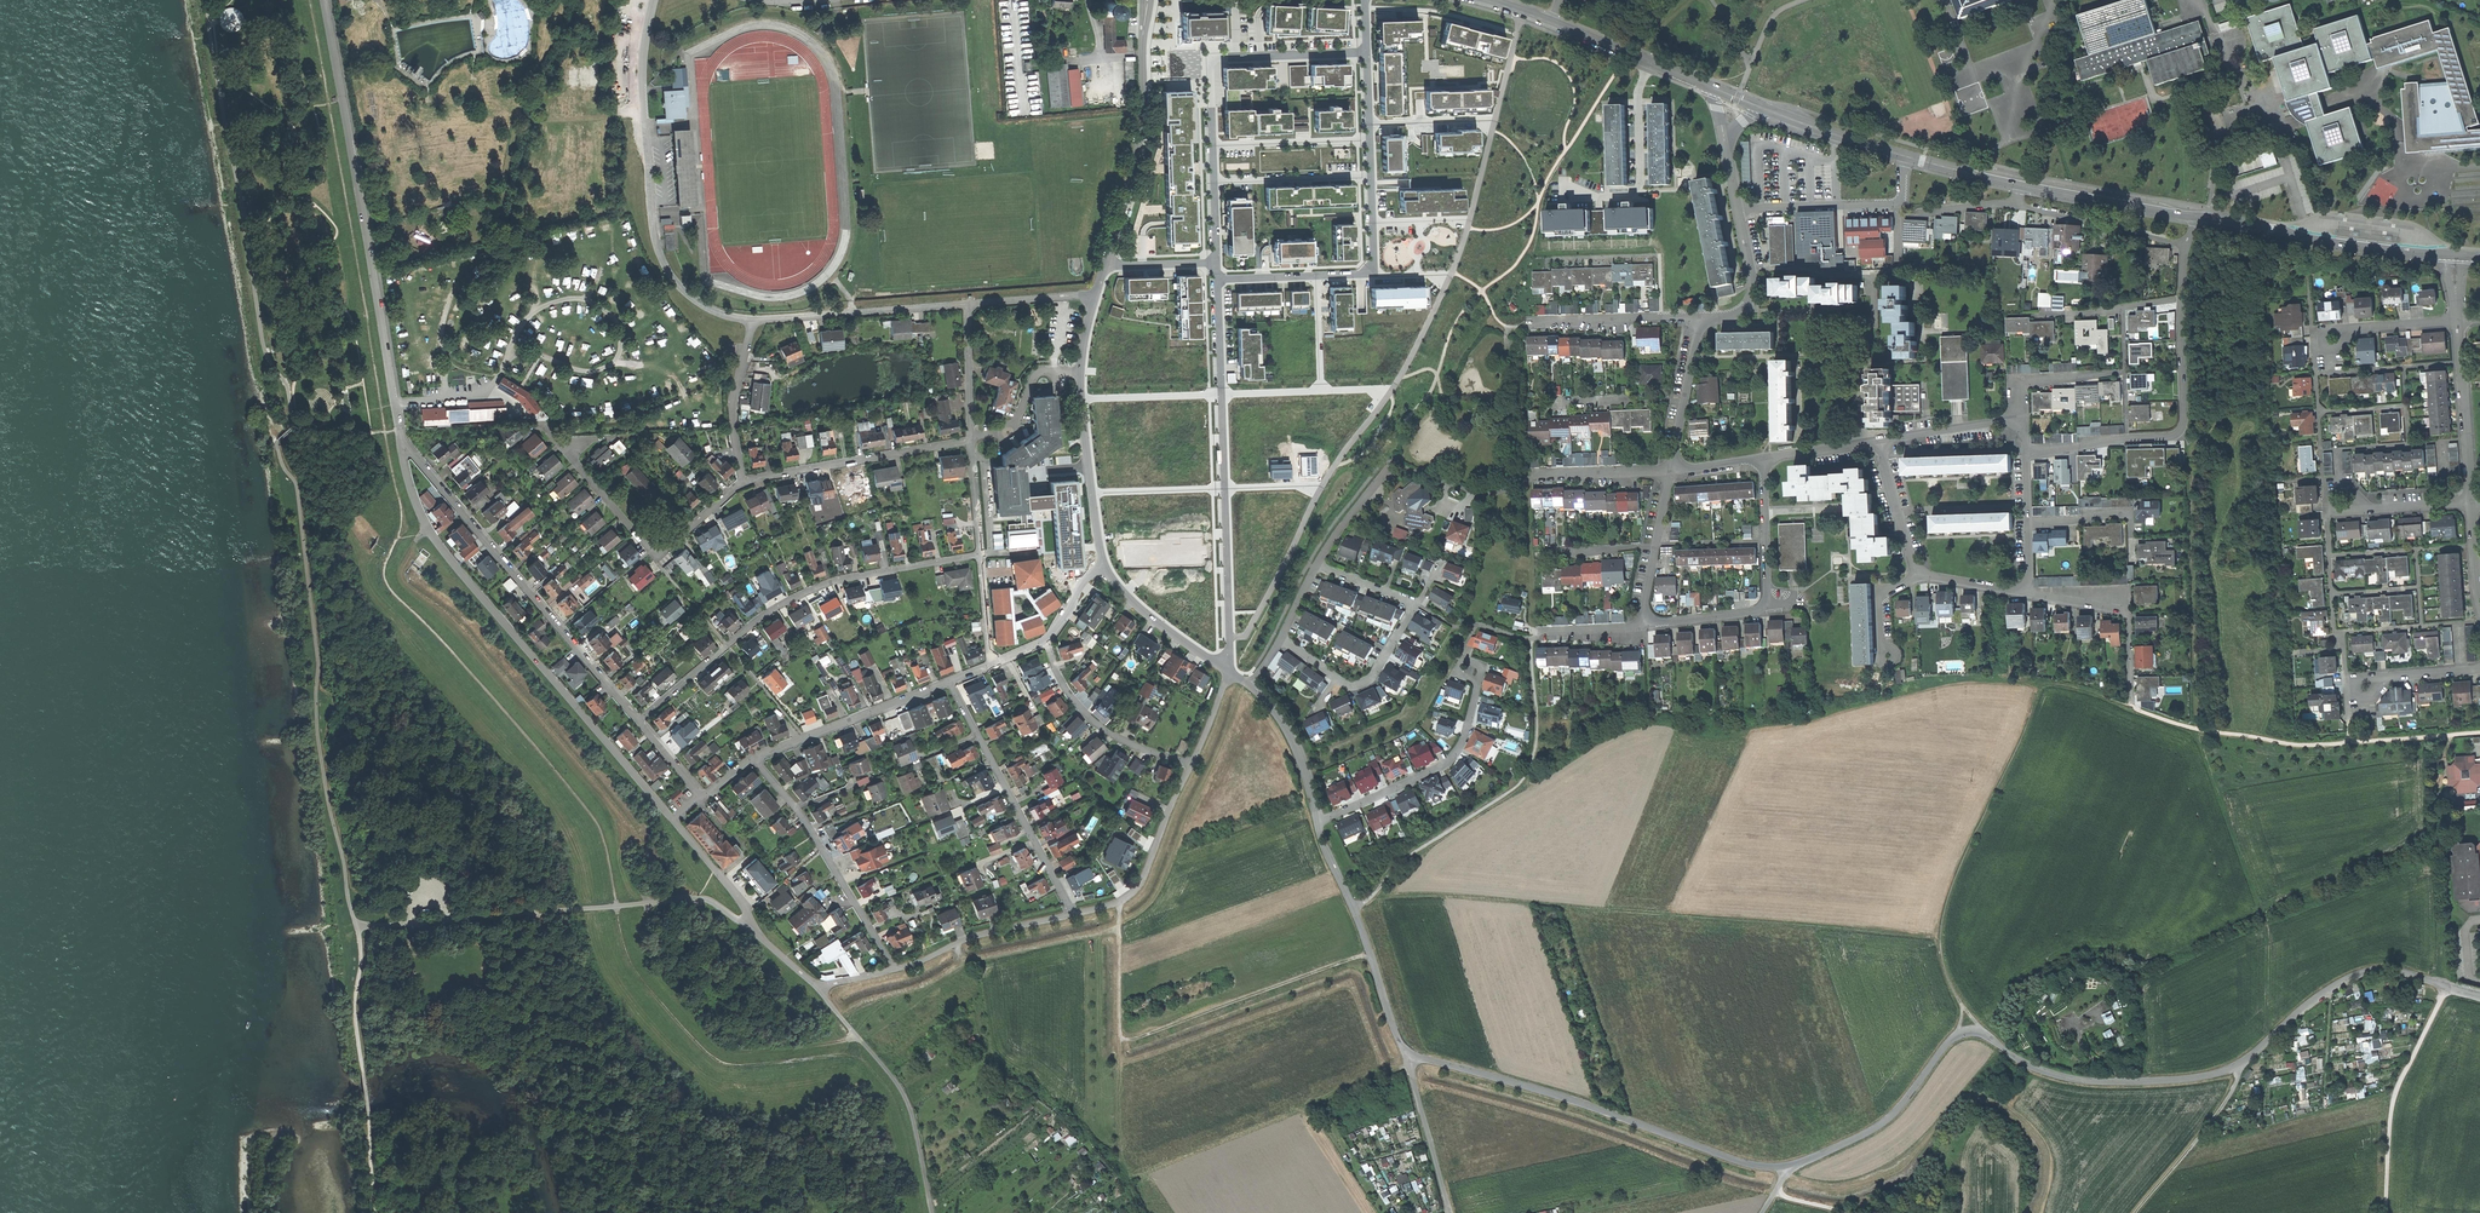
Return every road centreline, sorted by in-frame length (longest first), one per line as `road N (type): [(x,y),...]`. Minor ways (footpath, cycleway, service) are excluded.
road 1 (residential): [(2479,995),(2402,973),(2361,976),(2316,999),(2239,1067),(2176,1081),(2063,1077),(1986,1035),(1959,1034),(1874,1129),(1788,1168),(1769,1168),(1554,1093),(1411,1056),(1317,820)]
road 2 (residential): [(407,447),(429,528),(675,821)]
road 3 (residential): [(327,0),(407,447)]
road 4 (track): [(651,903),(630,870),(614,808),(453,625),(407,585),(416,541)]
road 5 (residential): [(1766,108),(1962,171),(2200,215)]
road 6 (residential): [(636,720),(770,610),(809,589),(979,552)]
road 7 (residential): [(754,320),(724,314),(692,295),(661,249),(643,75),(654,0)]
road 8 (track): [(1356,910),(1402,864),(1521,784),(1533,766),(1537,631)]
road 9 (residential): [(636,720),(407,447)]
road 10 (track): [(2270,1042),(2270,927),(2199,728)]
road 11 (track): [(651,903),(639,934),(644,957),(725,1049),(859,1038)]
road 12 (track): [(588,1212),(551,1083),(535,911)]
road 13 (residential): [(675,821),(726,882),(749,925),(819,988),(894,969)]
road 14 (residential): [(2181,298),(2185,435),(2028,450)]
road 15 (residential): [(1146,0),(1145,108),(1103,265)]
road 16 (track): [(1373,953),(1132,1041),(1122,1035)]
road 17 (residential): [(950,682),(1074,914)]
road 18 (track): [(934,1212),(908,1101),(819,988)]
road 19 (residential): [(2200,215),(2453,254)]
road 20 (residential): [(751,758),(810,827),(894,969)]
road 21 (residential): [(1880,441),(1920,574),(2027,593)]
road 22 (residential): [(741,481),(656,552),(566,451)]
road 23 (residential): [(1212,145),(1210,58),(1368,52)]
road 24 (residential): [(1487,0),(1715,87)]
road 25 (residential): [(1472,672),(1481,686),(1453,754),(1438,769),(1317,820)]
road 26 (track): [(2448,987),(2396,1098),(2389,1212)]
road 27 (residential): [(971,437),(741,481)]
road 28 (residential): [(1726,139),(1751,299),(1740,312),(1699,317)]
road 29 (residential): [(950,682),(751,758)]
road 30 (residential): [(966,303),(754,320)]
road 31 (residential): [(1074,914),(1121,903),(1139,889),(1192,765)]
road 32 (residential): [(1045,639),(1081,708),(1125,739),(1192,765)]
road 33 (residential): [(2027,593),(2124,607),(2135,706)]
road 34 (residential): [(1279,636),(1345,682),(1362,683),(1415,603)]
road 35 (residential): [(894,969),(980,935),(1074,914)]
road 36 (residential): [(1767,540),(1762,609),(1646,624)]
road 37 (residential): [(2459,319),(2473,501)]
road 38 (track): [(2136,1212),(2235,1091),(2239,1067)]
road 39 (track): [(1143,1212),(1122,1142),(1122,1035)]
road 40 (residential): [(1223,488),(1228,649),(1222,666)]
road 41 (residential): [(754,320),(731,405),(741,481)]
road 42 (residential): [(1535,321),(1699,317)]
road 43 (residential): [(1101,560),(1153,618),(1222,666)]
road 44 (track): [(1411,1056),(1452,1212)]
road 45 (residential): [(1370,177),(1213,182)]
road 46 (residential): [(1317,820),(1290,733),(1248,683)]
road 47 (residential): [(1368,139),(1212,145)]
road 48 (residential): [(2327,511),(2473,501)]
road 49 (residential): [(2313,329),(2459,319)]
road 50 (residential): [(2181,298),(2037,315)]
road 51 (residential): [(1880,441),(2021,417)]
road 52 (residential): [(1080,372),(1037,372),(1008,426),(971,437)]
road 53 (residential): [(1530,479),(1670,470)]
road 54 (residential): [(1220,392),(1081,398)]
road 55 (residential): [(2479,667),(2344,678)]
road 56 (residential): [(966,303),(971,437)]
road 57 (residential): [(1312,568),(1391,460)]
road 58 (residential): [(1223,488),(1090,491)]
road 59 (track): [(1122,1035),(1121,903)]
road 60 (residential): [(2021,417),(2021,382),(2115,372)]
road 61 (residential): [(1497,119),(1368,124)]
road 62 (residential): [(1094,294),(966,303)]
road 63 (residential): [(1685,401),(1557,401)]

